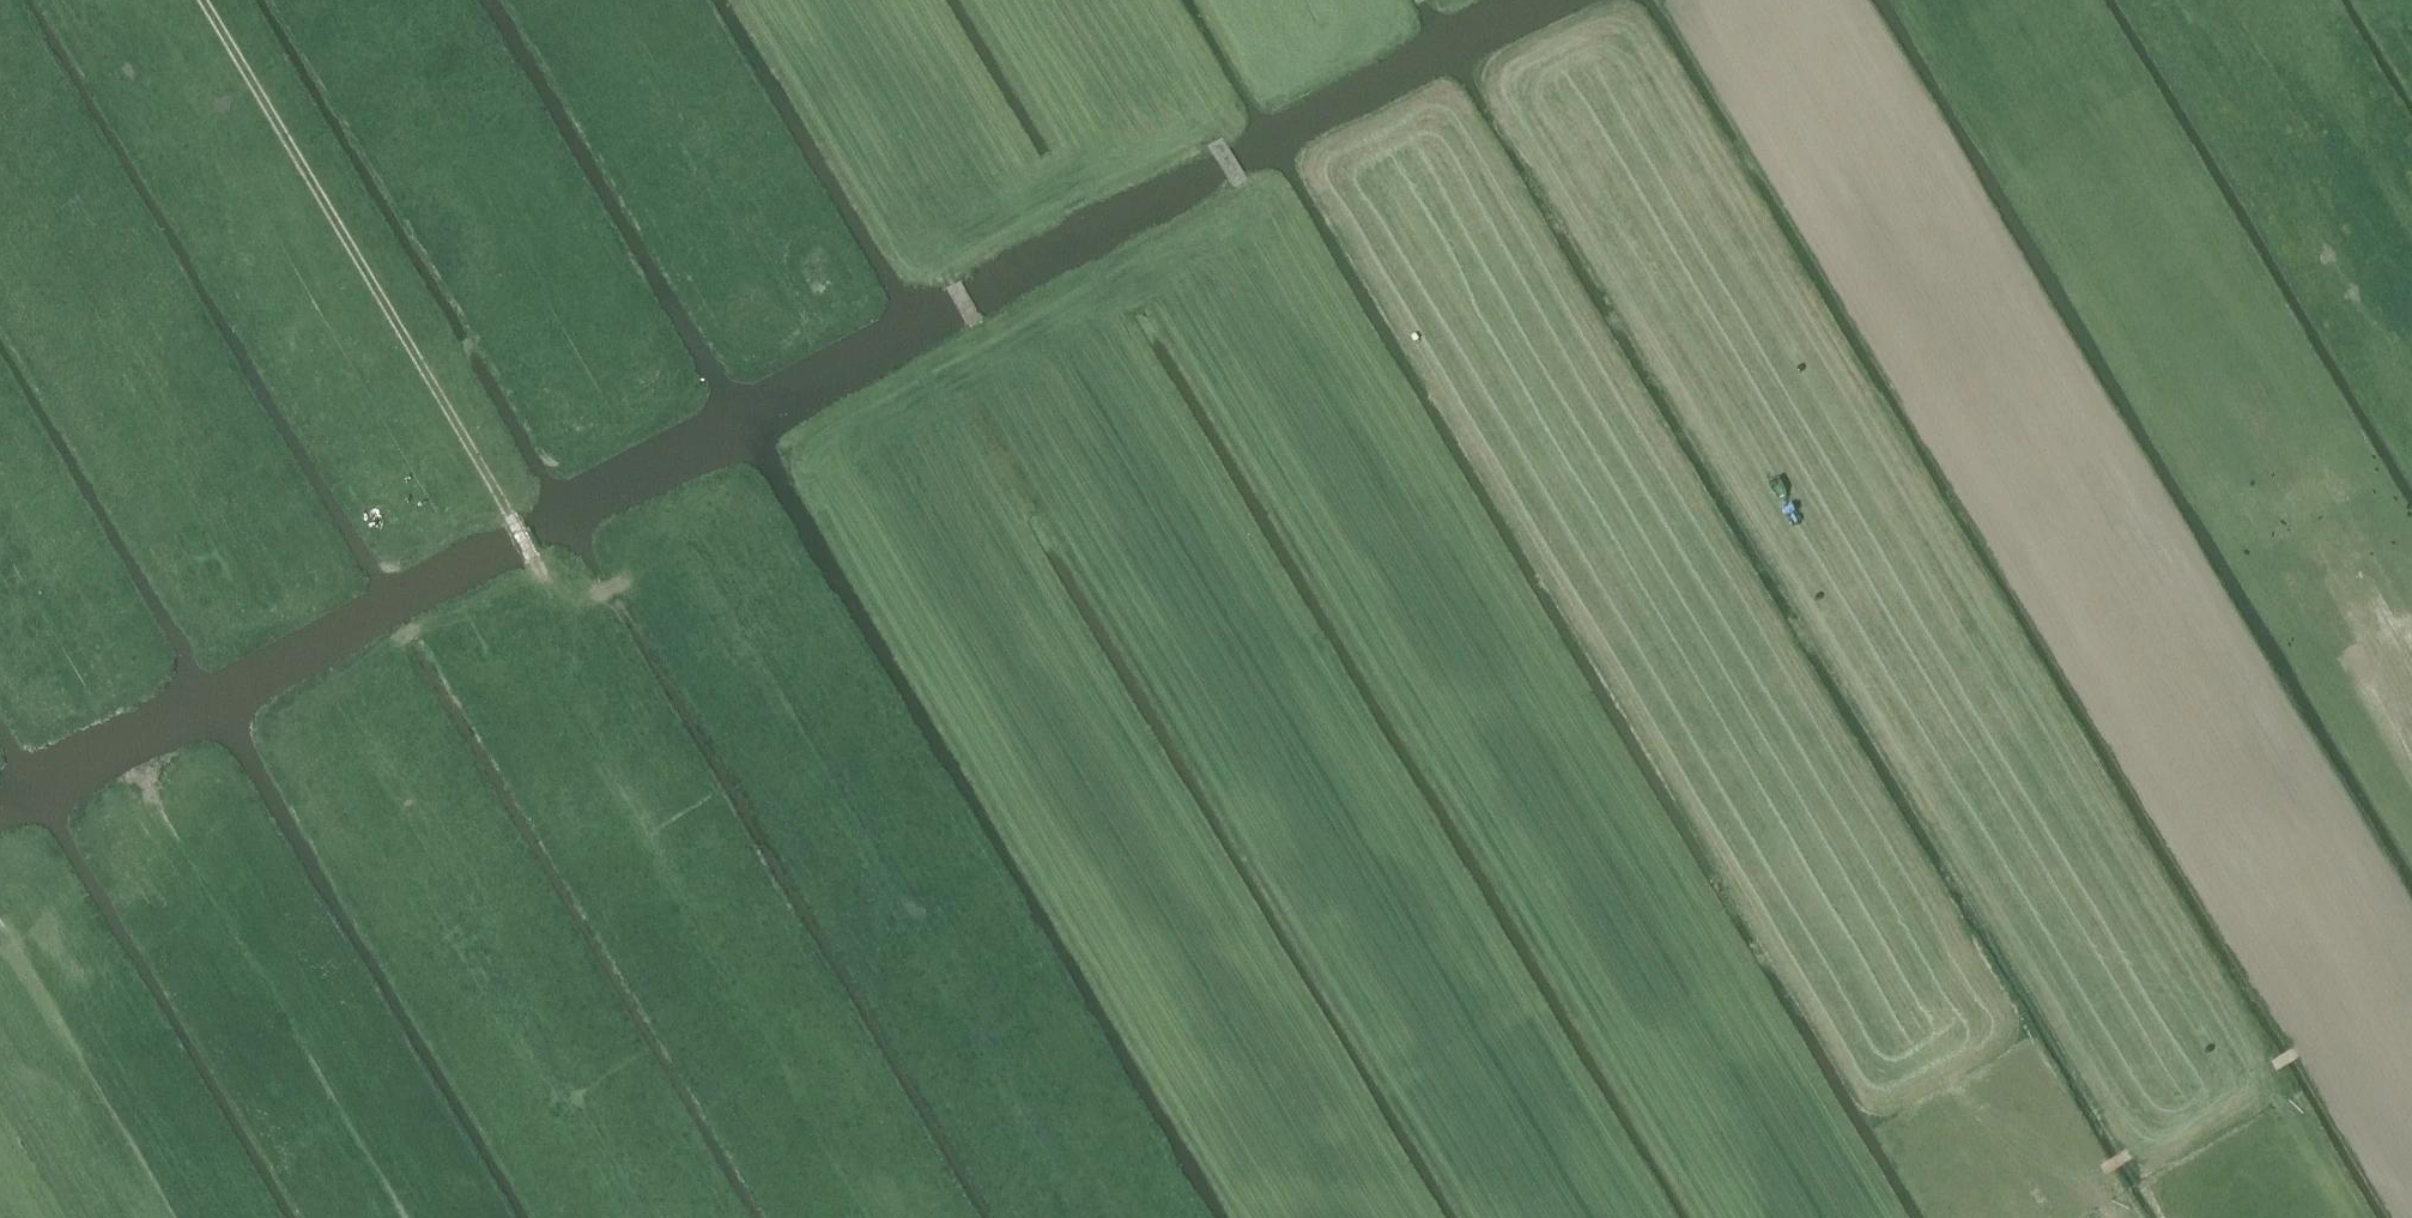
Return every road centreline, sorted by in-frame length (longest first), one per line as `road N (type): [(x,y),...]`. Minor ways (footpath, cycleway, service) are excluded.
road 1 (track): [(553,598),(202,0)]

